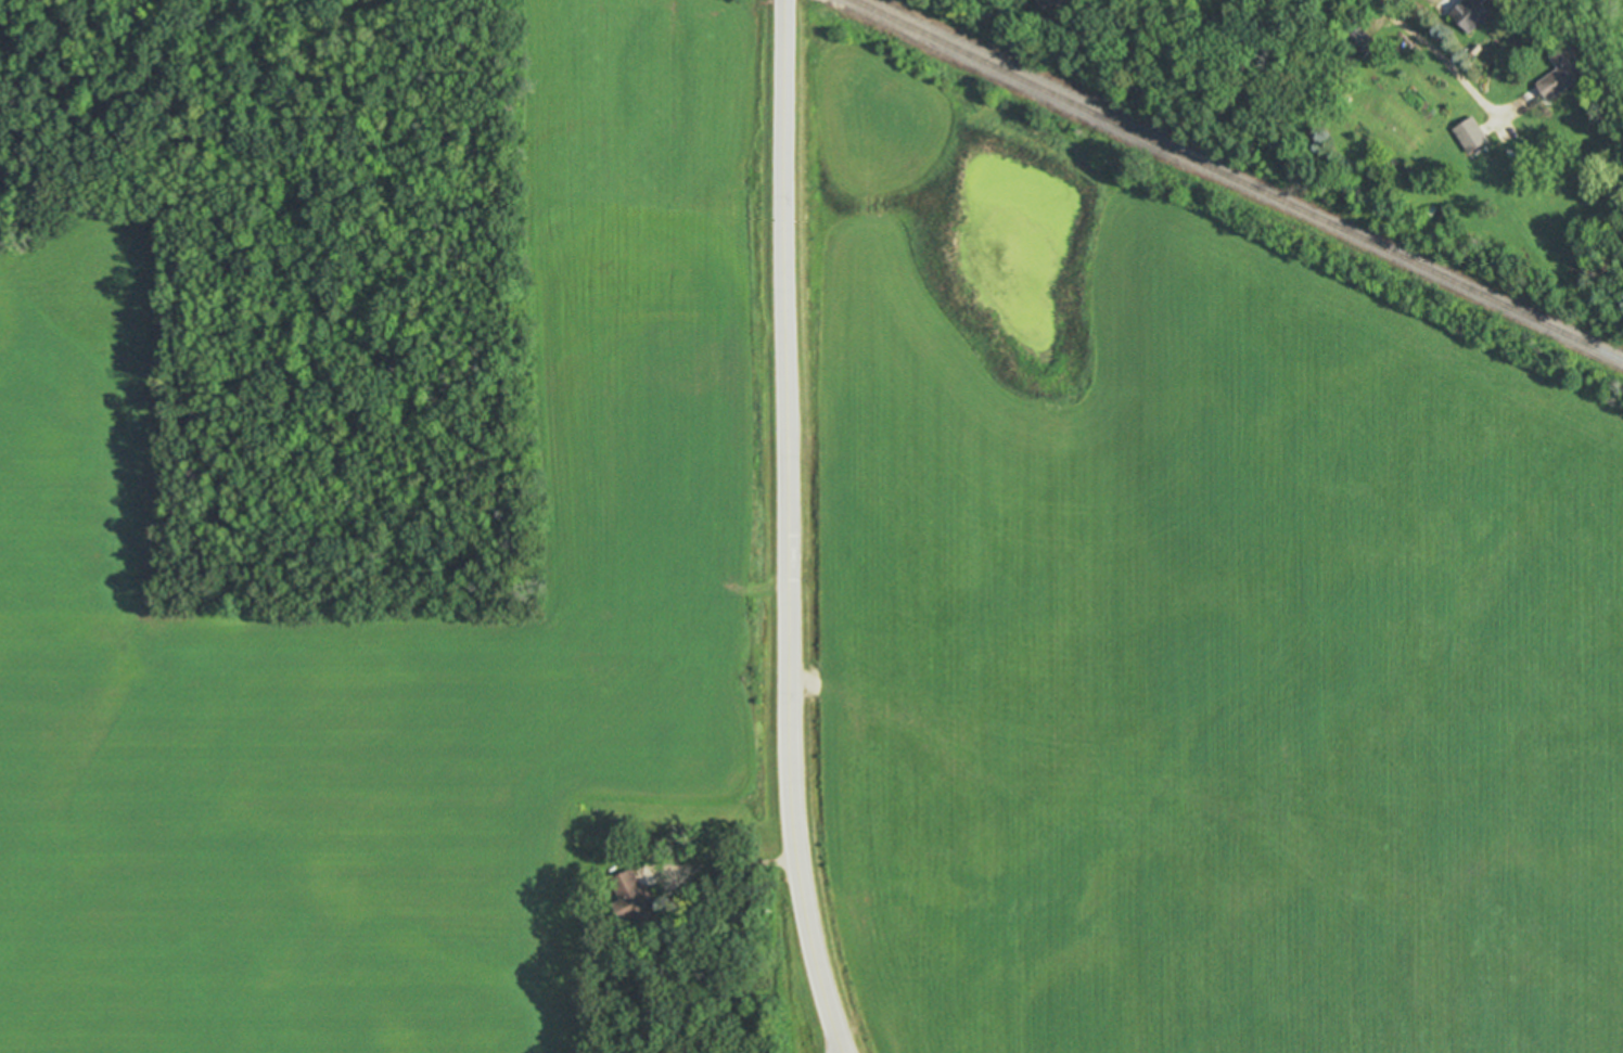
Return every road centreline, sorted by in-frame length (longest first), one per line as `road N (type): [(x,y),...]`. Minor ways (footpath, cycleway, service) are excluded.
road 1 (tertiary): [(786,0),(792,783),(828,1015),(842,1052)]

